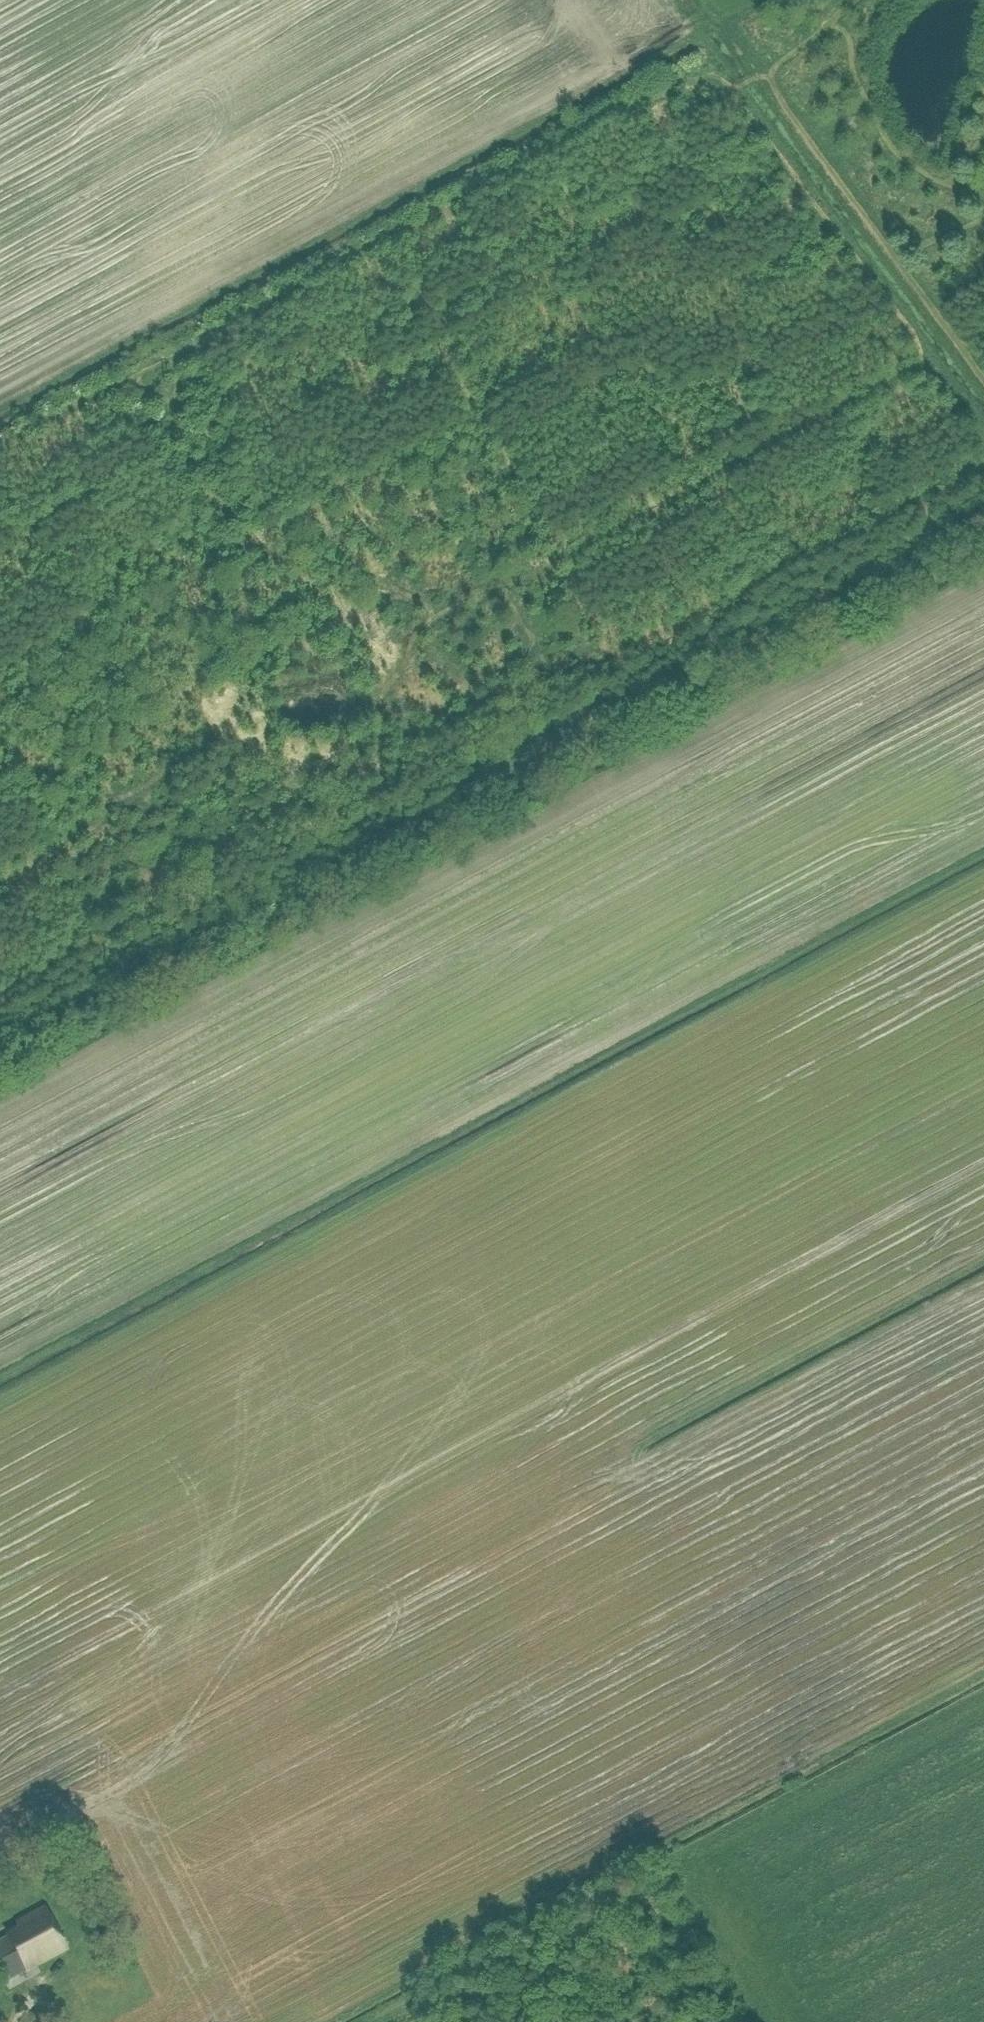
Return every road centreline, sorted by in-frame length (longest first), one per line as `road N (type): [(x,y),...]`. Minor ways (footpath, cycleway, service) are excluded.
road 1 (track): [(983,442),(929,372),(502,589),(463,593),(430,612),(343,573),(250,625)]
road 2 (track): [(983,390),(724,25)]
road 3 (track): [(765,83),(864,0)]

